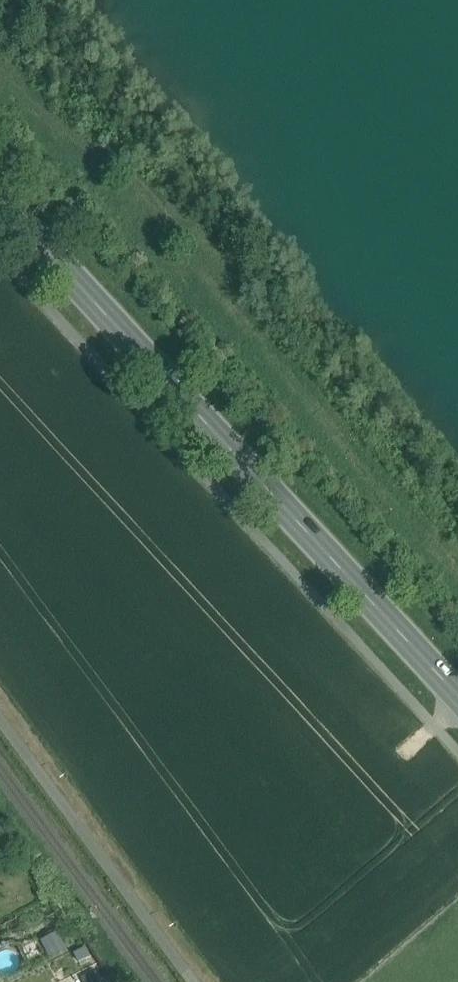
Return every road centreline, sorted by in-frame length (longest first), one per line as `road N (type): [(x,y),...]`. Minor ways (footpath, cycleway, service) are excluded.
road 1 (primary): [(0,200),(457,697)]

